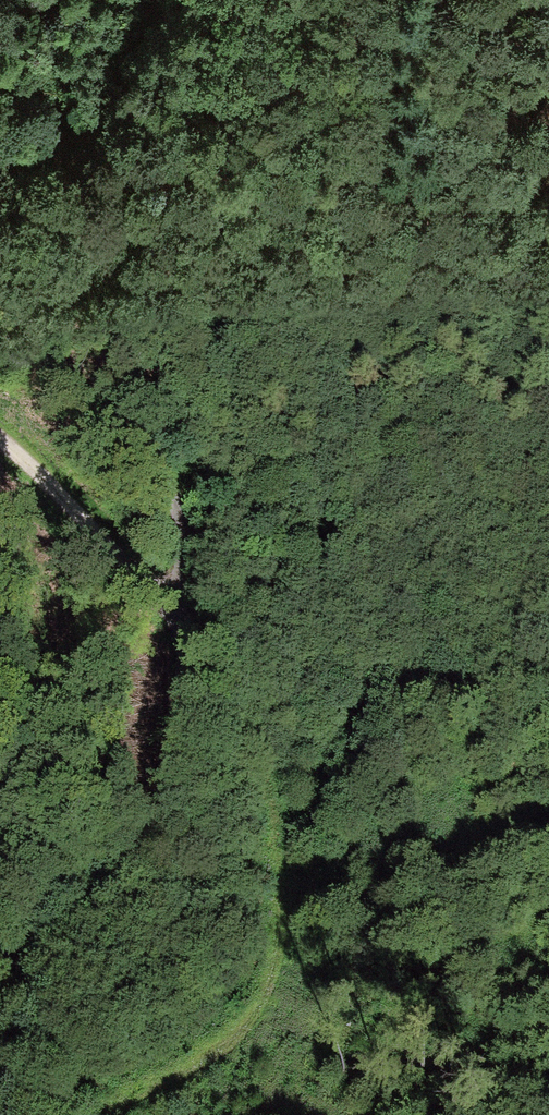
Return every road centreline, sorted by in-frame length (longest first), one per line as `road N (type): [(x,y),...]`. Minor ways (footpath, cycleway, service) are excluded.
road 1 (track): [(102,1114),(213,1054),(265,997),(280,912),(269,792),(236,687),(186,609),(130,568),(0,443)]
road 2 (track): [(0,954),(45,946),(72,927),(117,885),(161,820),(180,738),(188,536),(161,478),(0,298)]
road 3 (track): [(548,225),(477,182),(436,124),(423,56),(433,0)]

